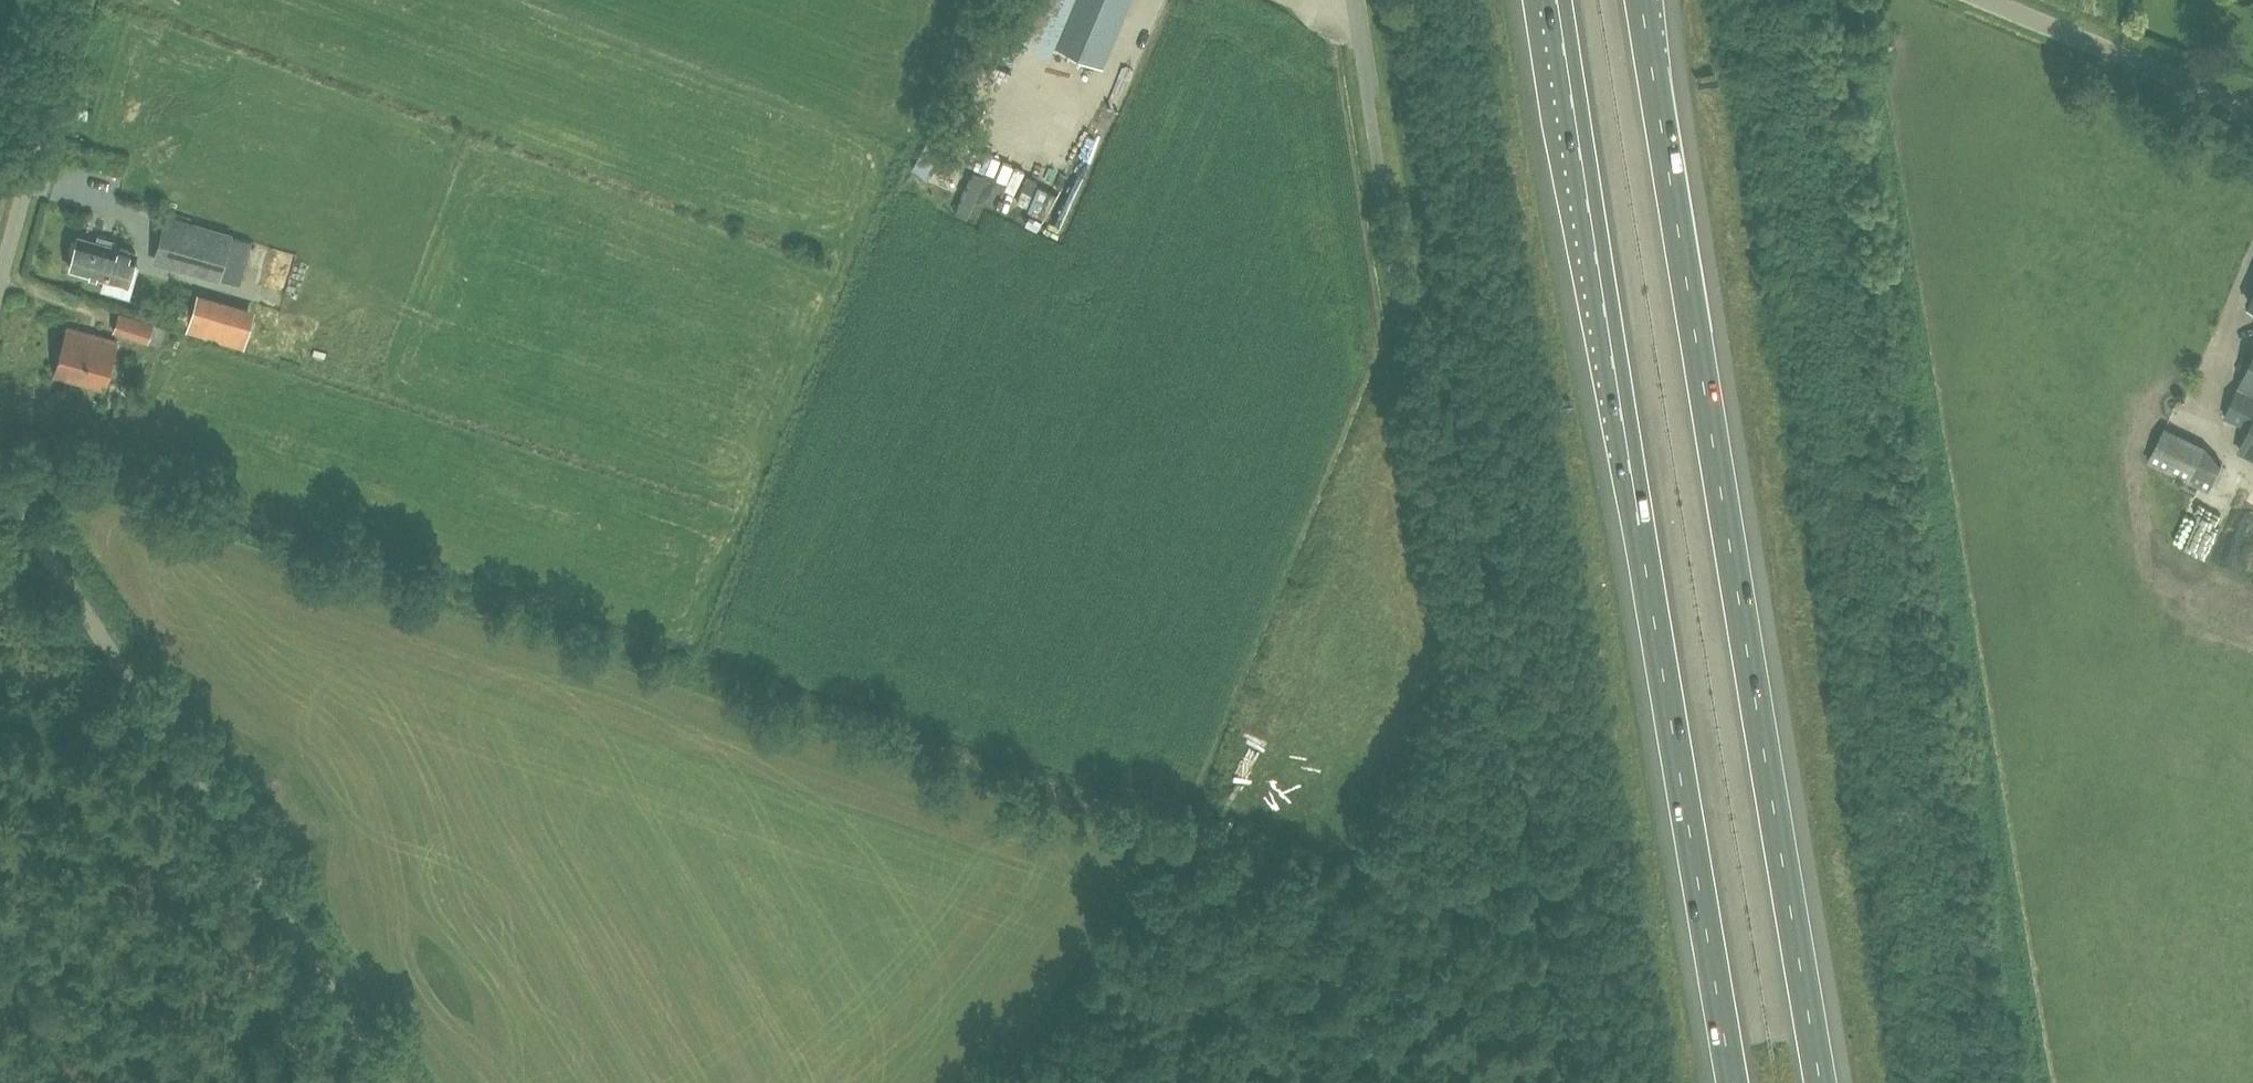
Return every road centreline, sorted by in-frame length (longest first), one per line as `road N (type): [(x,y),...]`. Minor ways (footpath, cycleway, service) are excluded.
road 1 (motorway): [(1823,1082),(1641,0)]
road 2 (motorway): [(1558,0),(1733,1082)]
road 3 (unclassified): [(388,1082),(0,481)]
road 4 (unclassified): [(0,277),(76,0)]
road 5 (unclassified): [(2252,112),(1990,0)]

